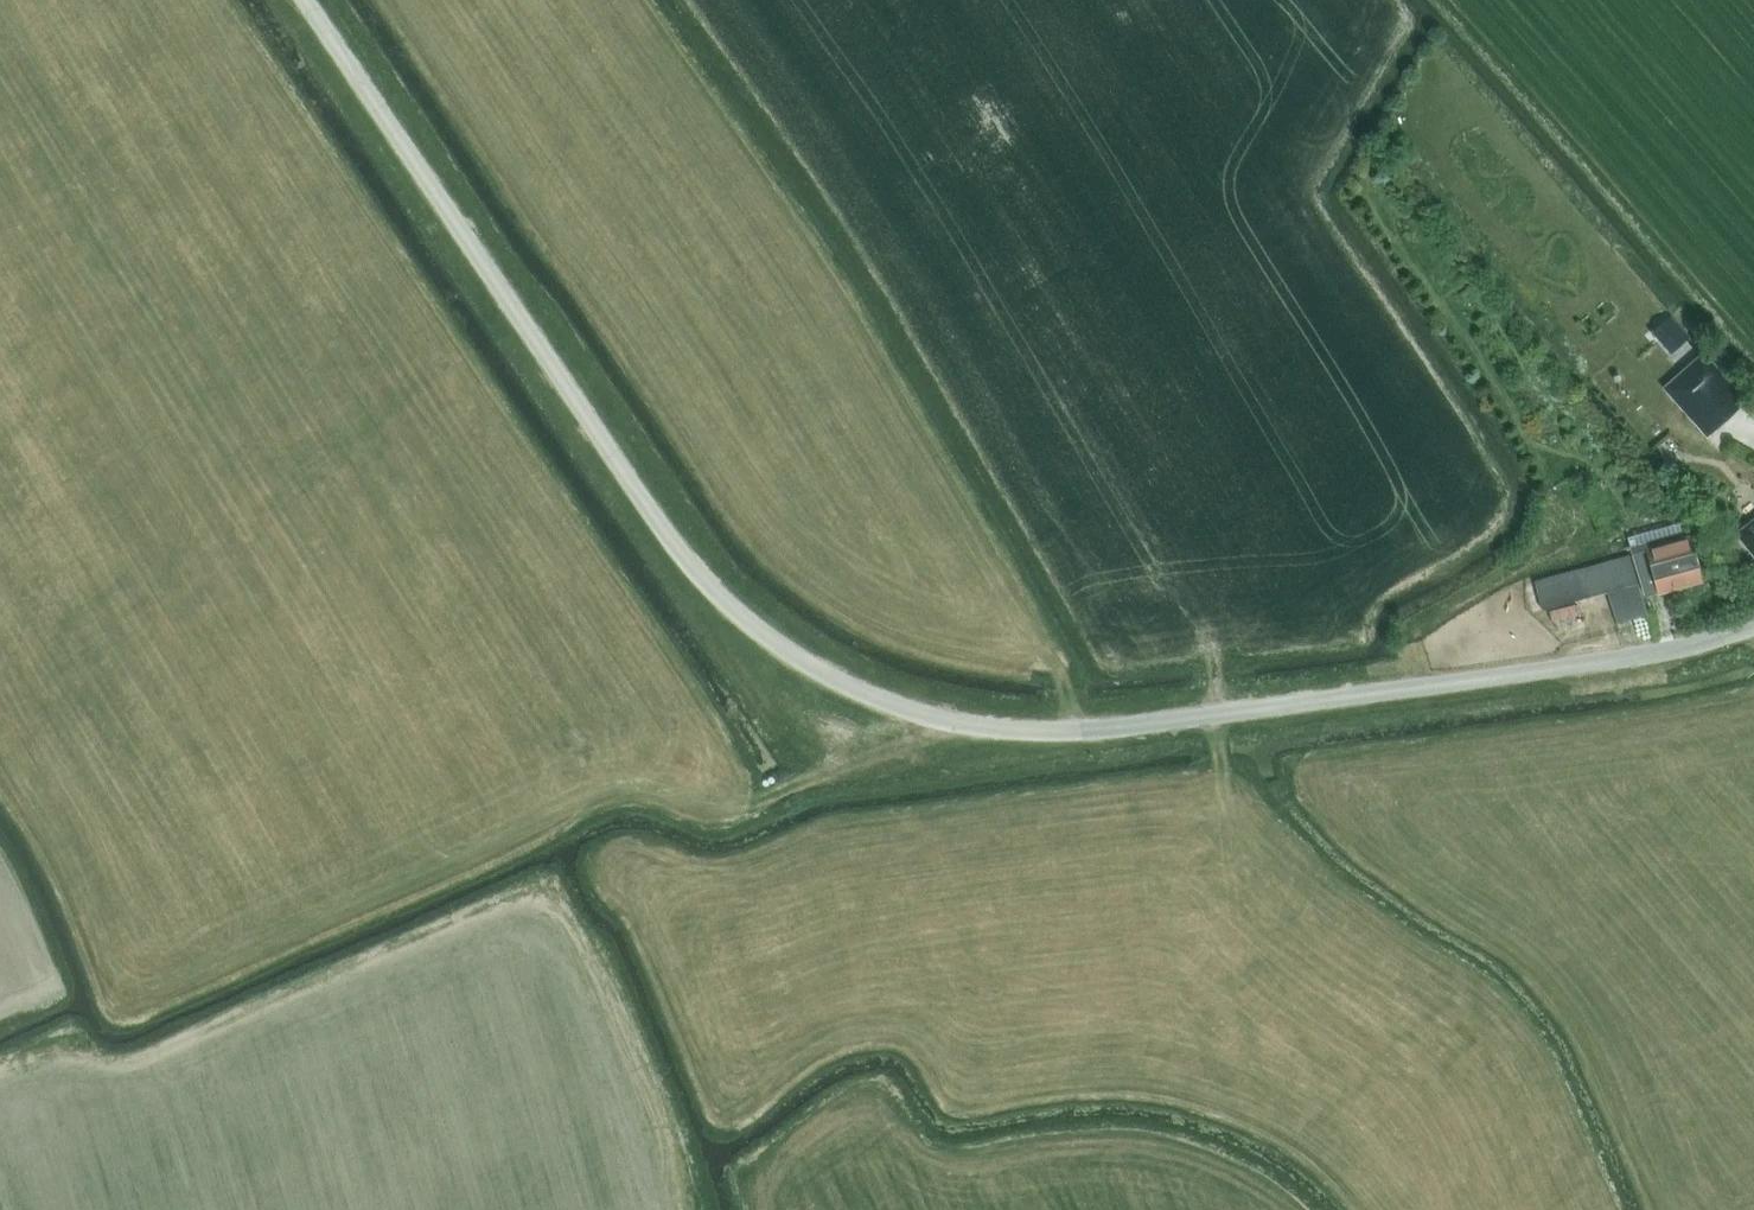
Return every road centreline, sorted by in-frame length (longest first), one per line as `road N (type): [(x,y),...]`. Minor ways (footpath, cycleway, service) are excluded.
road 1 (unclassified): [(1753,625),(1673,649),(1046,734),(967,729),(825,677),(763,636),(676,549),(304,0)]

